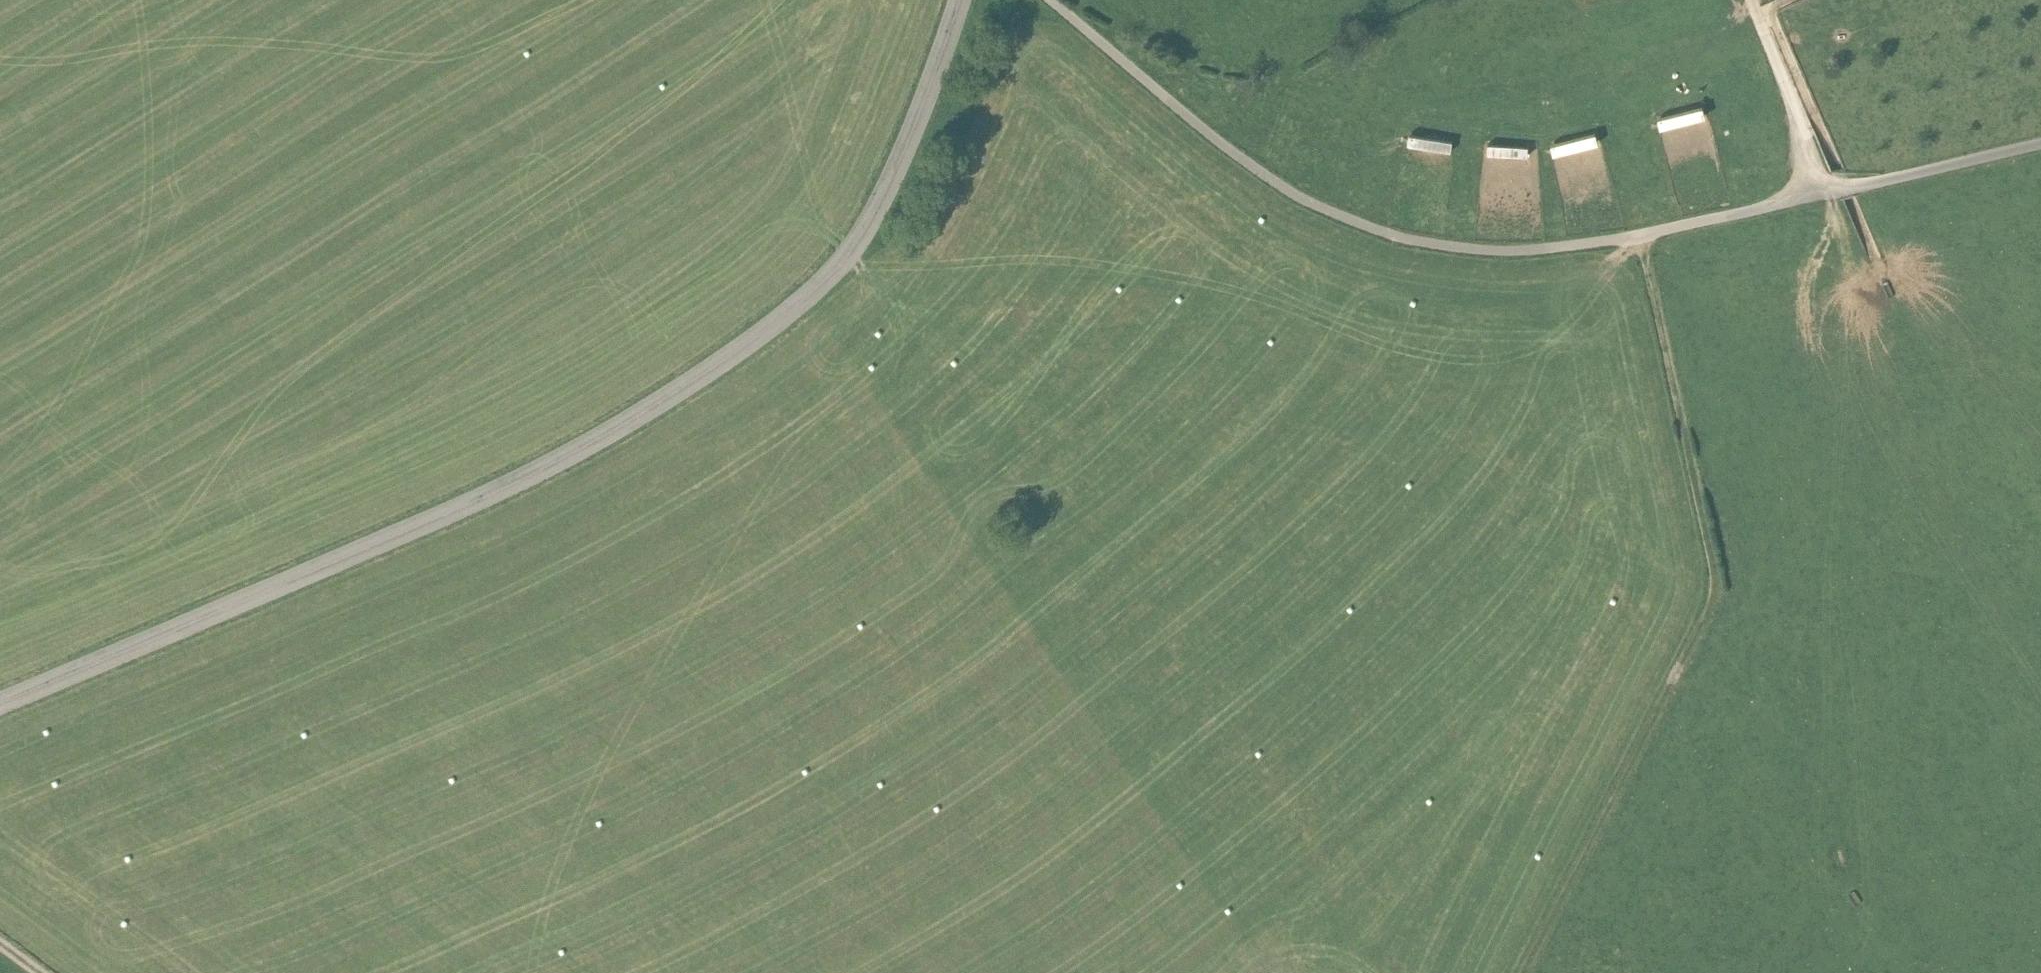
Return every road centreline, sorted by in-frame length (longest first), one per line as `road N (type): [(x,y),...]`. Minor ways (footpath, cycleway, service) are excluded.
road 1 (unclassified): [(0,702),(414,528),(587,445),(771,334),(867,241),(901,174),(961,0)]
road 2 (track): [(1637,239),(1713,576),(1709,601),(1520,972)]
road 3 (track): [(1049,0),(1196,128),(1358,227),(1448,248),(1539,253),(1637,239)]
road 4 (track): [(2040,144),(1637,239)]
road 5 (track): [(1829,193),(1751,0)]

